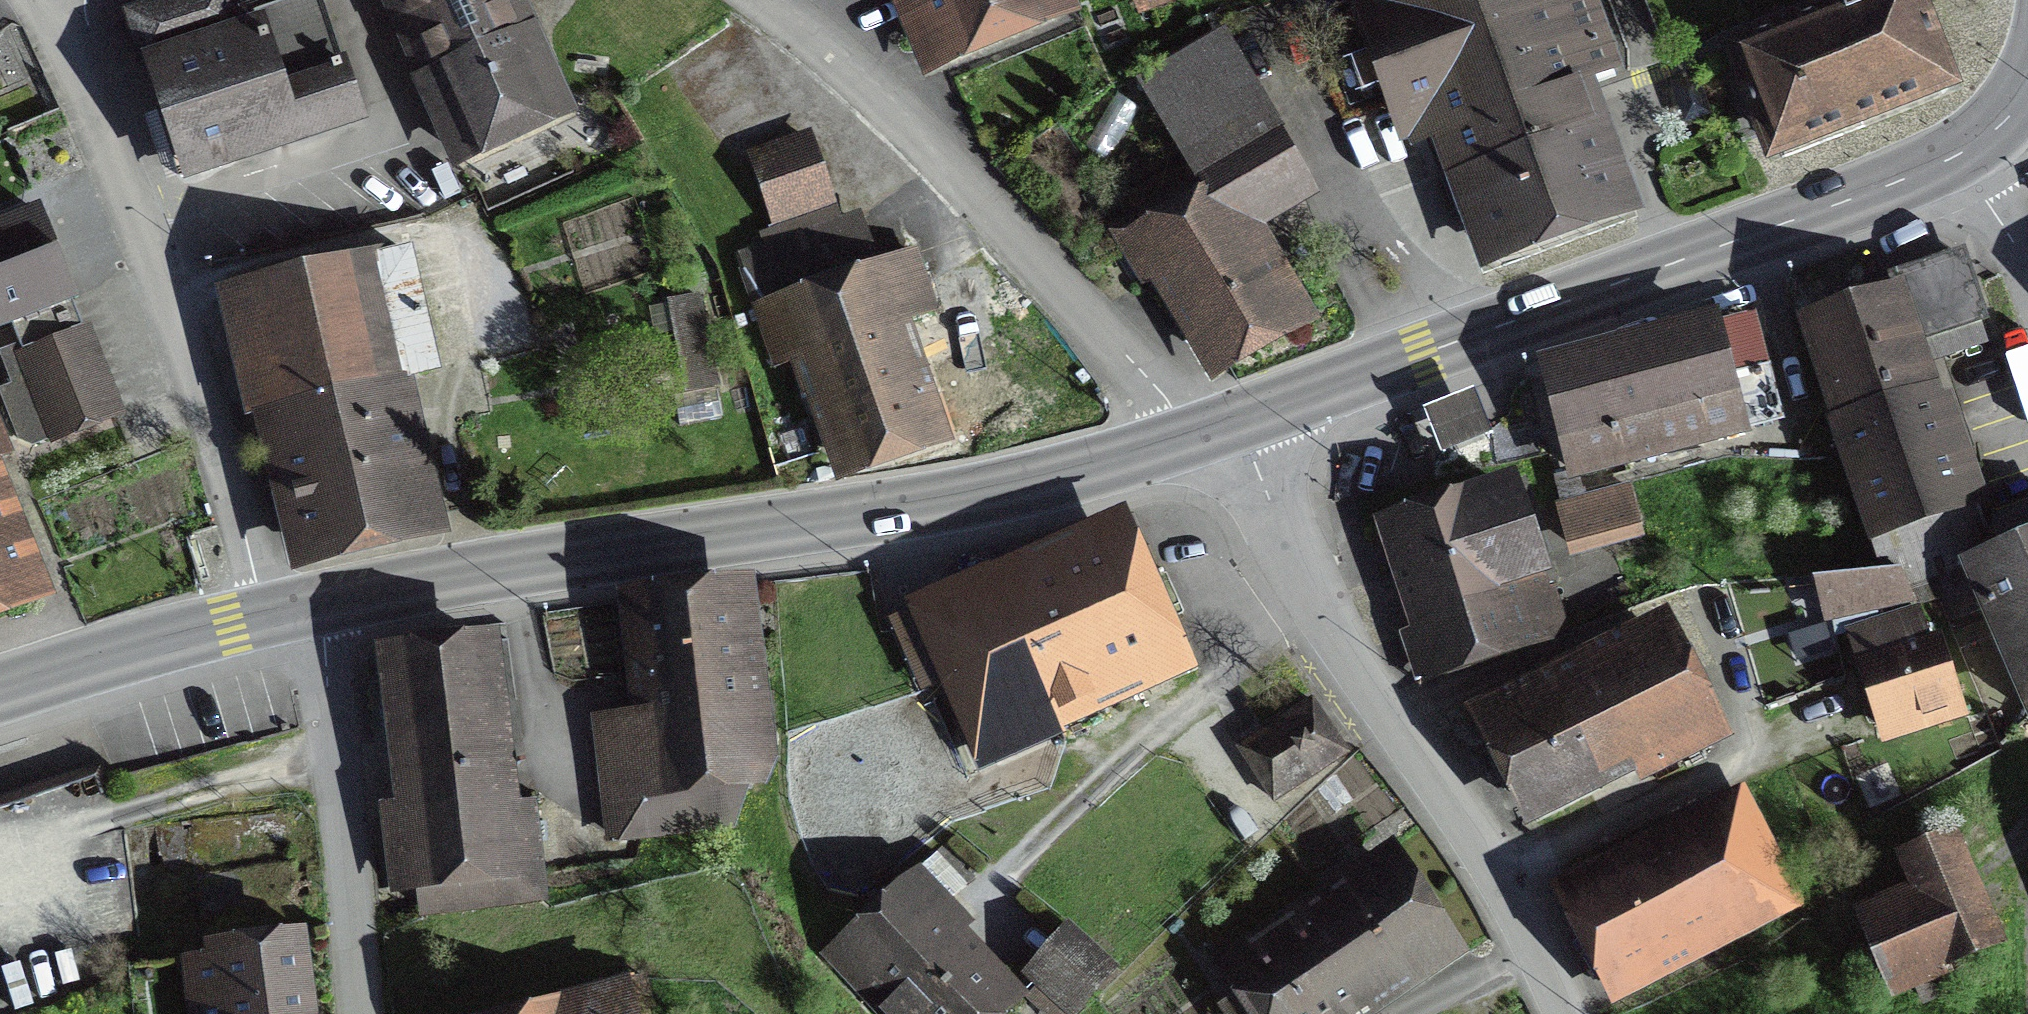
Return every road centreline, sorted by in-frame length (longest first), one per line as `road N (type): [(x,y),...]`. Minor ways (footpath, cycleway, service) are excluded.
road 1 (secondary): [(1199,439),(1041,486),(881,519),(321,615)]
road 2 (secondary): [(1957,153),(1743,240),(1199,439)]
road 3 (residential): [(1199,439),(1507,895),(1568,1013)]
road 4 (residential): [(42,0),(267,622)]
road 5 (residential): [(1199,439),(976,190),(852,70),(762,0)]
road 6 (residential): [(356,1013),(321,615)]
road 7 (secondary): [(267,622),(0,695)]
road 8 (residential): [(1957,153),(2027,275)]

